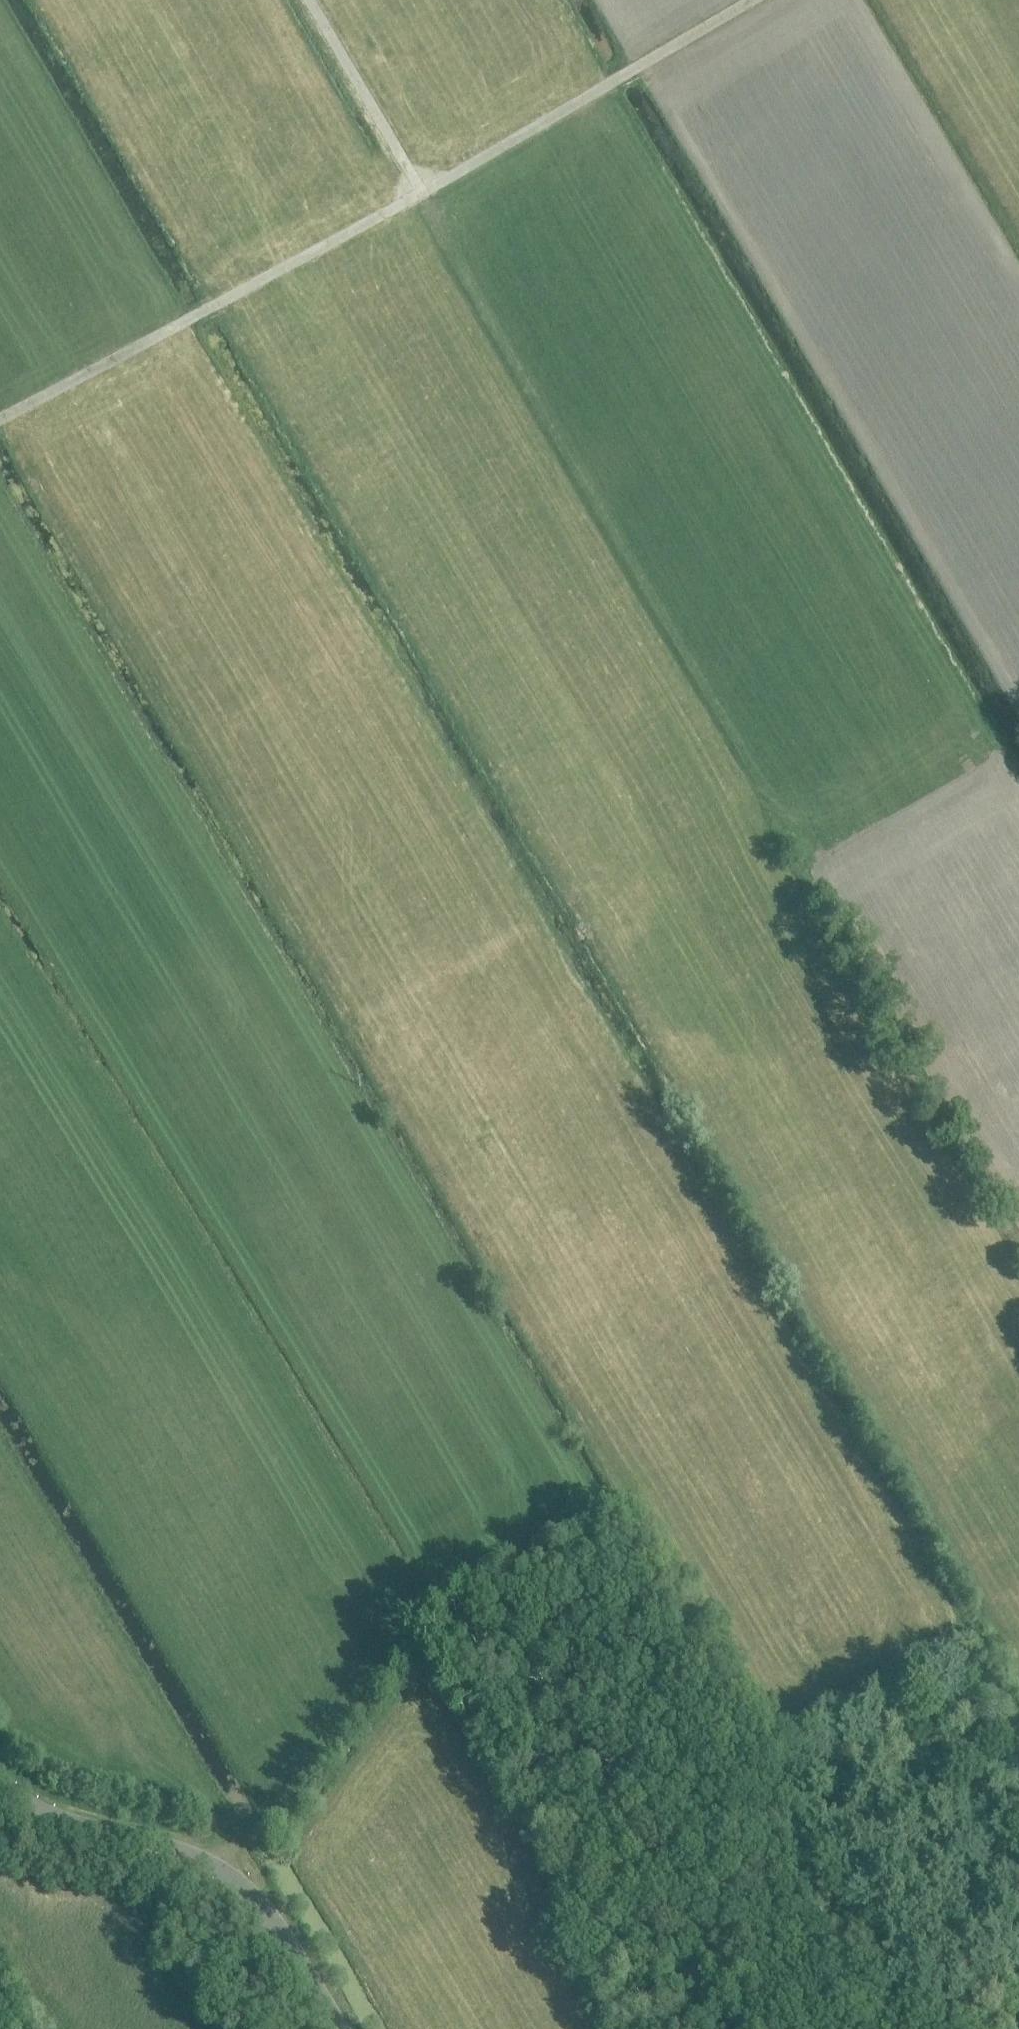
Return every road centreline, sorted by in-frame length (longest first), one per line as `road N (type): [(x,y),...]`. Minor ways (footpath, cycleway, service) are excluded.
road 1 (tertiary): [(341,2028),(280,1928),(221,1871),(174,1849),(58,1817),(0,1783)]

